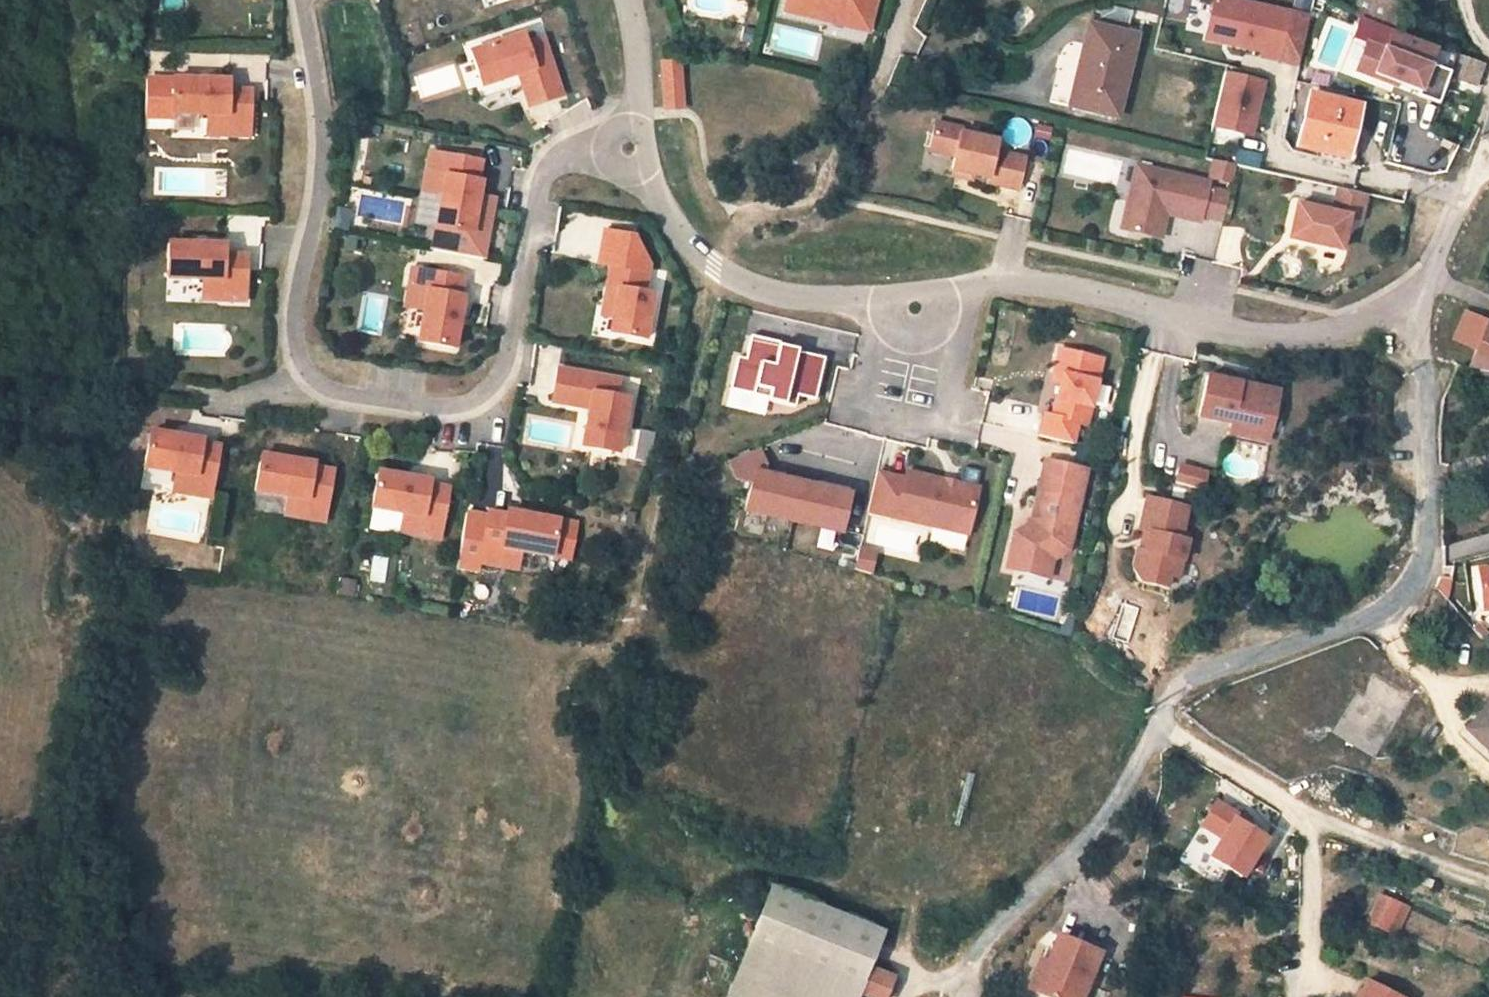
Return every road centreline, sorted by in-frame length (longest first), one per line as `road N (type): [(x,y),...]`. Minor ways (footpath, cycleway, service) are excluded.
road 1 (residential): [(301,0),(324,172),(294,311),(296,351),(308,377),(334,395),(444,407),(475,400),(499,375),(512,336),(542,174),(563,153),(623,147)]
road 2 (residential): [(974,955),(1103,820),(1173,696),(1206,672),(1382,612),(1410,583),(1426,545),(1424,376),(1413,307)]
road 3 (residential): [(623,147),(681,239),(713,269),(781,296),(915,307),(1005,278),(1265,335),(1359,327),(1413,307)]
road 4 (track): [(713,269),(638,591),(604,656),(590,775)]
road 5 (residential): [(1413,307),(1488,155)]
road 6 (residential): [(627,0),(637,90),(623,147)]

